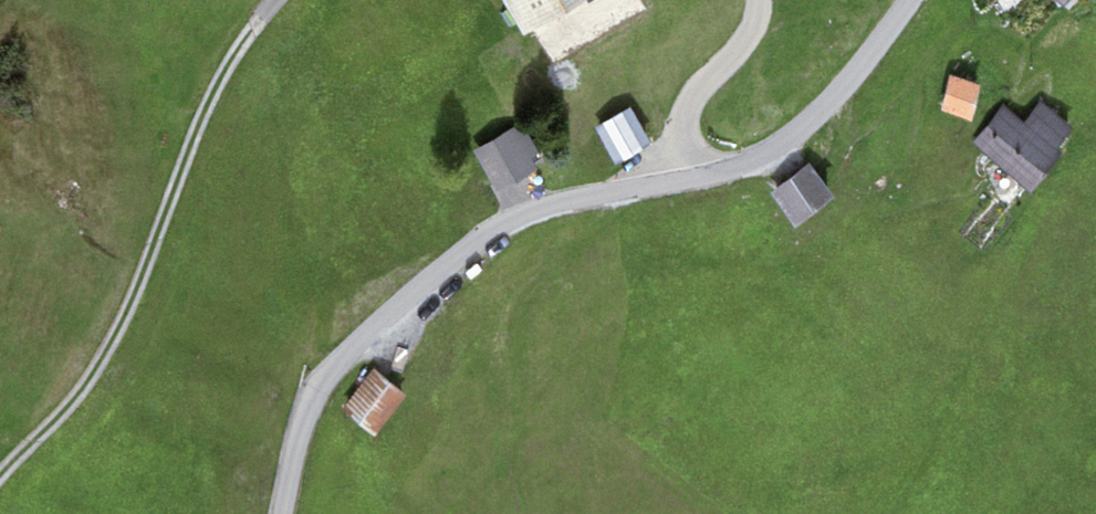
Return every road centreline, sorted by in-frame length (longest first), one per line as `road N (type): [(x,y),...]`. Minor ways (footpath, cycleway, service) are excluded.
road 1 (unclassified): [(281,513),(321,384),(416,288),(533,211),(687,180)]
road 2 (track): [(0,485),(82,395),(129,318),(209,105),(261,19)]
road 3 (unclassified): [(909,0),(785,142),(754,162),(687,180)]
road 4 (residential): [(687,180),(686,117),(698,89),(748,36),(756,0)]

